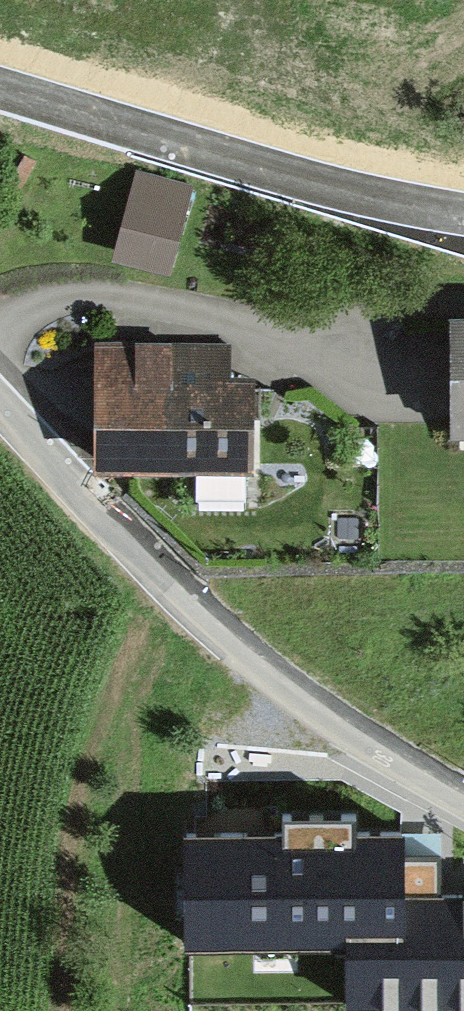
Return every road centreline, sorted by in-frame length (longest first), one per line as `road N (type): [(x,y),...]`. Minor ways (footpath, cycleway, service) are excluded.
road 1 (residential): [(463,798),(261,670),(0,411)]
road 2 (residential): [(0,88),(335,190),(463,218)]
road 3 (trunk): [(463,672),(148,672),(0,649)]

